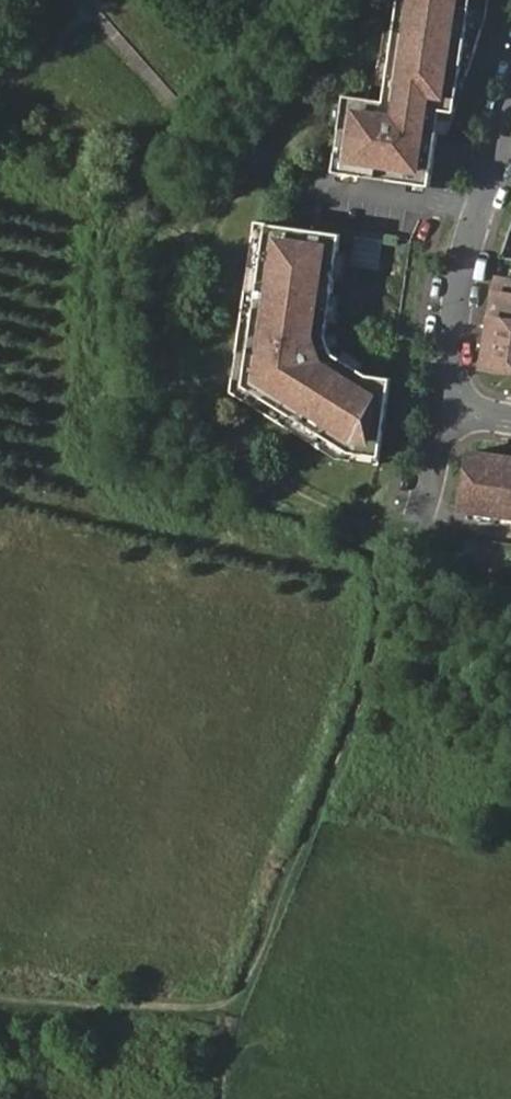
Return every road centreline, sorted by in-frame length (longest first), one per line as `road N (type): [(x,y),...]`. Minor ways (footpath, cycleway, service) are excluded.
road 1 (residential): [(442,407),(482,208),(510,122)]

